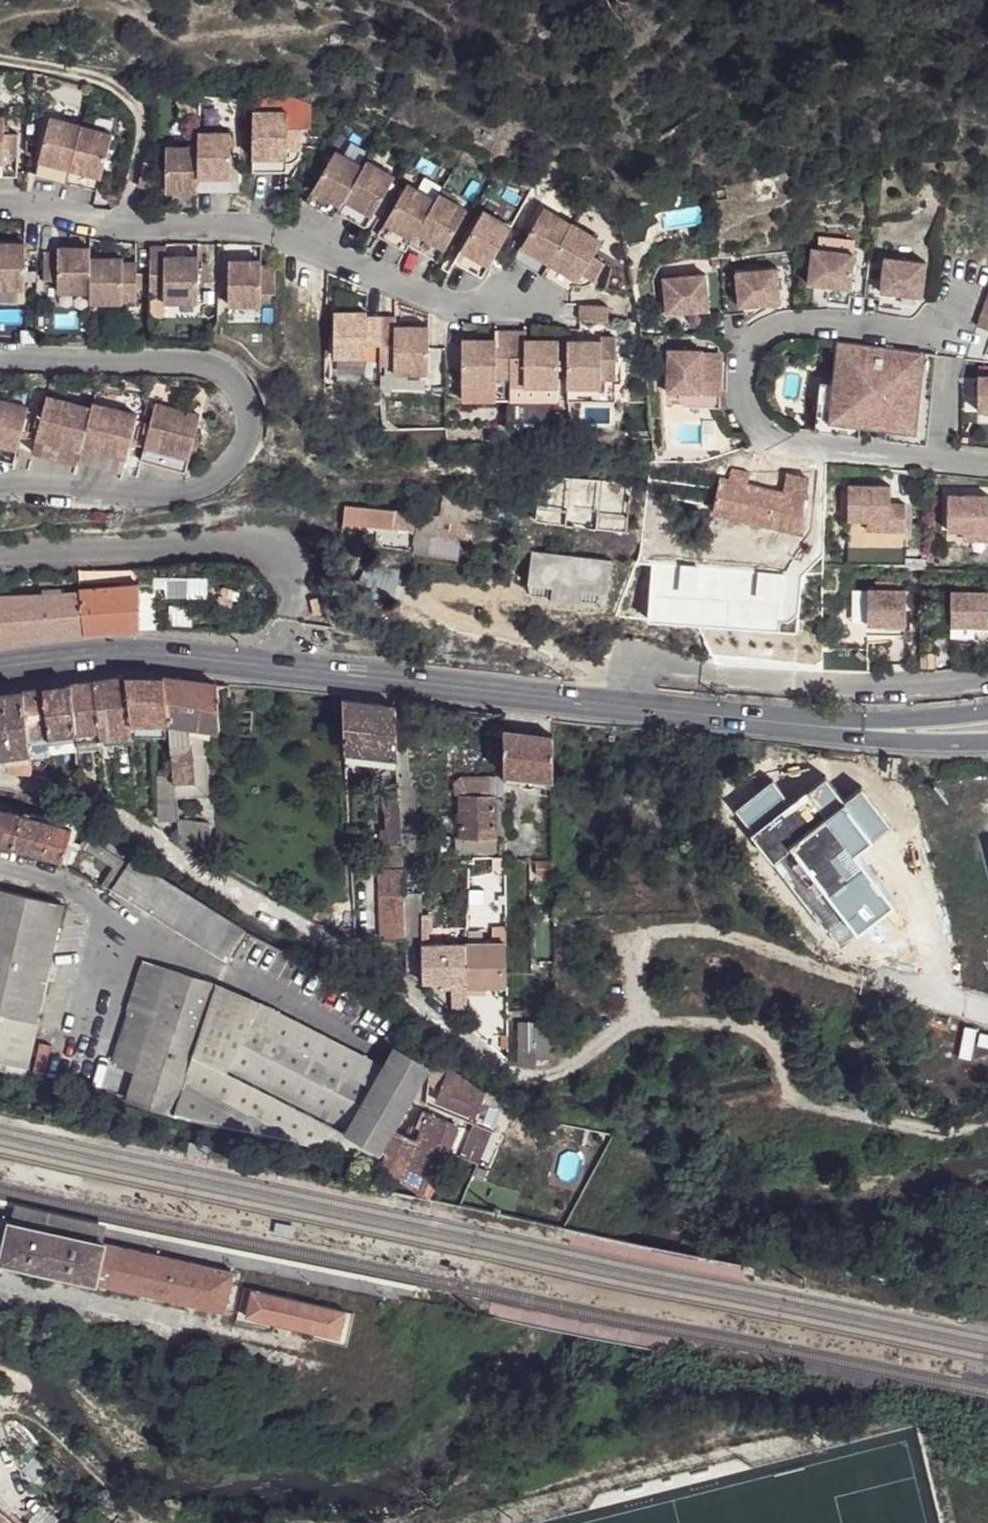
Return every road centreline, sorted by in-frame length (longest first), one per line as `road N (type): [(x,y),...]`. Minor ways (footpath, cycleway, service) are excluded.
road 1 (secondary): [(0,663),(209,655),(802,726)]
road 2 (track): [(557,1076),(633,1029),(634,951),(654,930),(721,937),(875,985)]
road 3 (track): [(788,1087),(772,1116),(675,1155),(621,1155),(568,1140),(513,1159),(487,1150)]
road 4 (unclassified): [(271,1341),(184,1329),(0,1278)]
road 5 (track): [(117,225),(139,133),(132,100),(120,87),(0,55)]
road 6 (track): [(633,1029),(736,1025),(768,1038),(788,1087)]
road 7 (secondary): [(802,726),(906,740),(987,739)]
road 8 (secondary): [(987,715),(802,726)]

